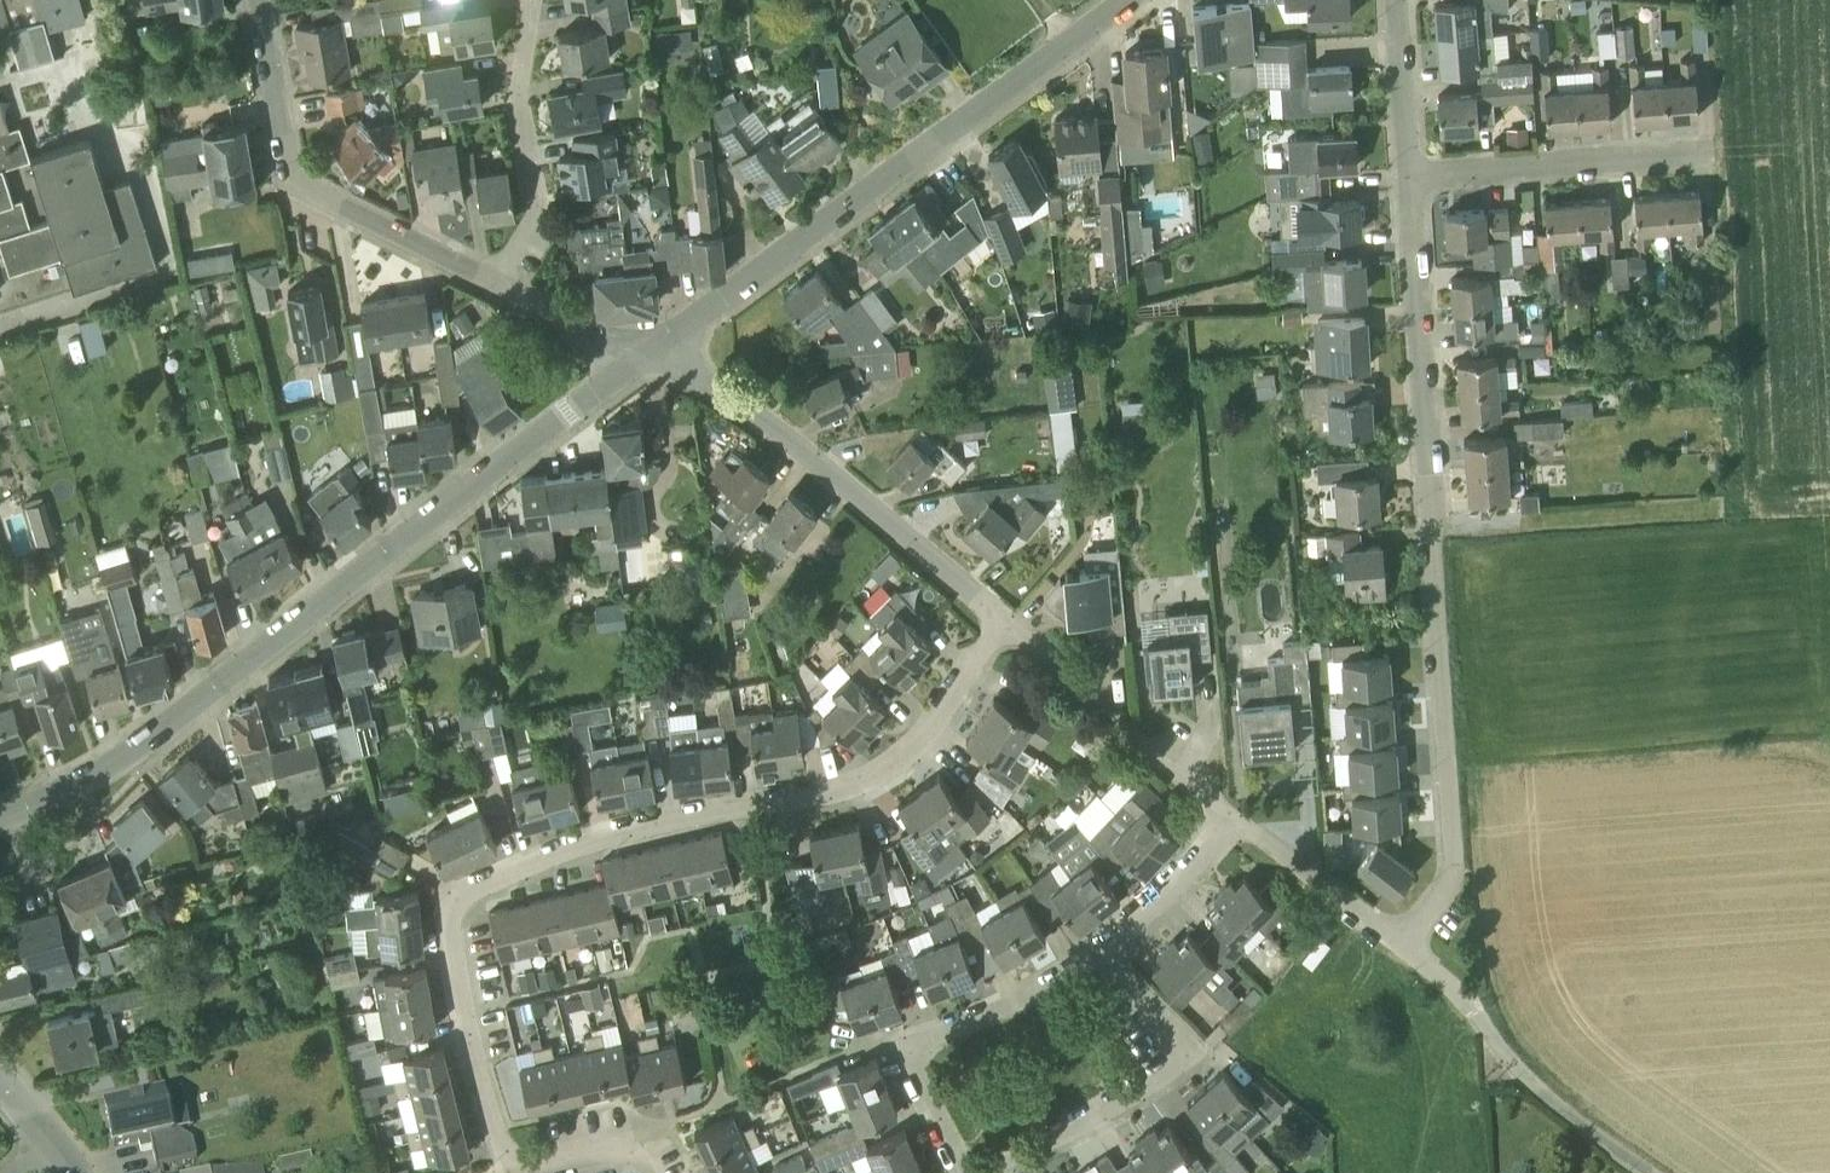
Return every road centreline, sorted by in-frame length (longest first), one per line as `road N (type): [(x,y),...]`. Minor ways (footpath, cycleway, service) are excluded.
road 1 (residential): [(645,1172),(619,1151),(541,1165),(515,1159),(497,1129),(463,1011),(449,938),(459,895),(600,840),(870,783),(932,735),(1002,619)]
road 2 (unclassified): [(0,822),(115,764),(646,355)]
road 3 (residential): [(1400,940),(1452,876),(1411,174)]
road 4 (unclassified): [(646,355),(1134,0)]
road 5 (unclassified): [(1002,619),(829,469),(705,382),(646,355)]
road 6 (residential): [(499,283),(310,191),(290,171),(258,0)]
road 7 (residential): [(965,1172),(911,1056),(915,1044),(976,1022),(1105,953)]
road 8 (residential): [(989,1172),(1103,1116),(1169,1065),(1171,1035),(1105,953)]
road 9 (unclassified): [(1648,1172),(1514,1067),(1476,1011),(1400,940)]
road 10 (unclassified): [(1230,820),(1002,619)]
road 11 (residential): [(499,283),(535,212),(515,84),(534,0)]
road 12 (residential): [(1411,174),(1699,155)]
road 13 (unclassified): [(1400,940),(1230,820)]
road 14 (residential): [(1105,953),(1230,820)]
road 15 (residential): [(1411,174),(1398,0)]
road 16 (residential): [(646,355),(499,283)]

